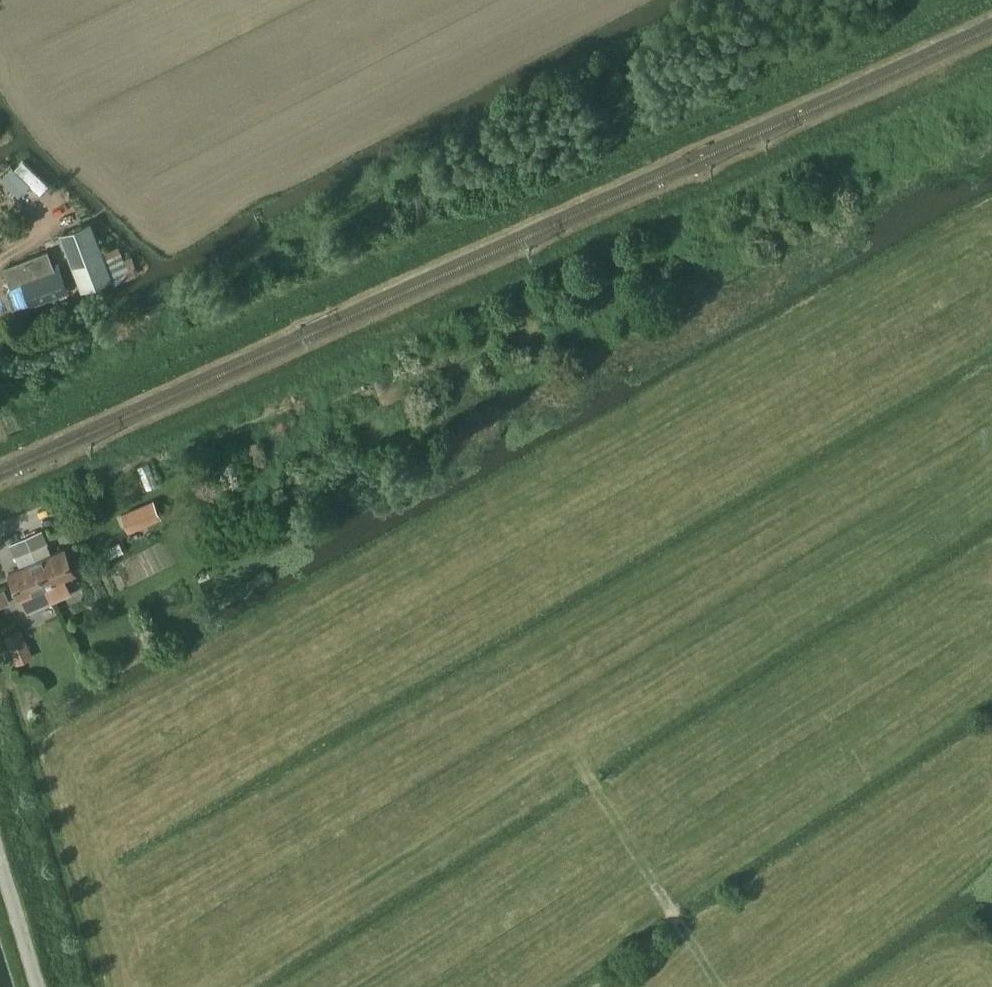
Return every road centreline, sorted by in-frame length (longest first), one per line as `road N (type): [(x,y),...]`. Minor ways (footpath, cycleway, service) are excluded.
road 1 (unclassified): [(40,986),(0,856)]

